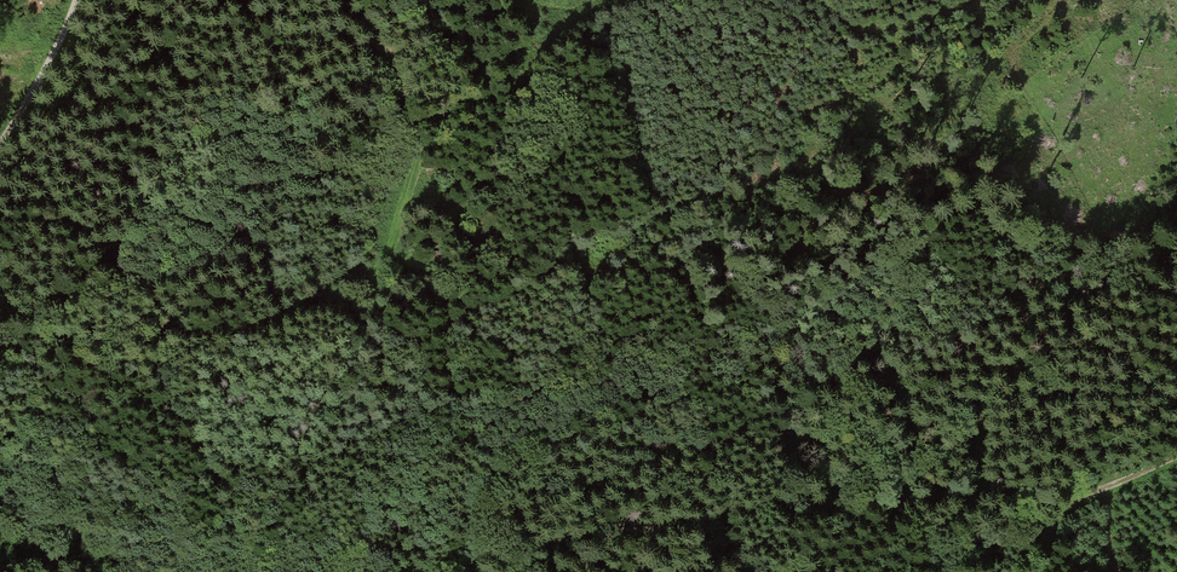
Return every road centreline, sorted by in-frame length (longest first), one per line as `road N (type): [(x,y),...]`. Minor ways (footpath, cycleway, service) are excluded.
road 1 (track): [(312,0),(418,126),(382,270)]
road 2 (track): [(824,0),(858,27),(890,26),(980,0)]
road 3 (track): [(0,143),(74,0)]

